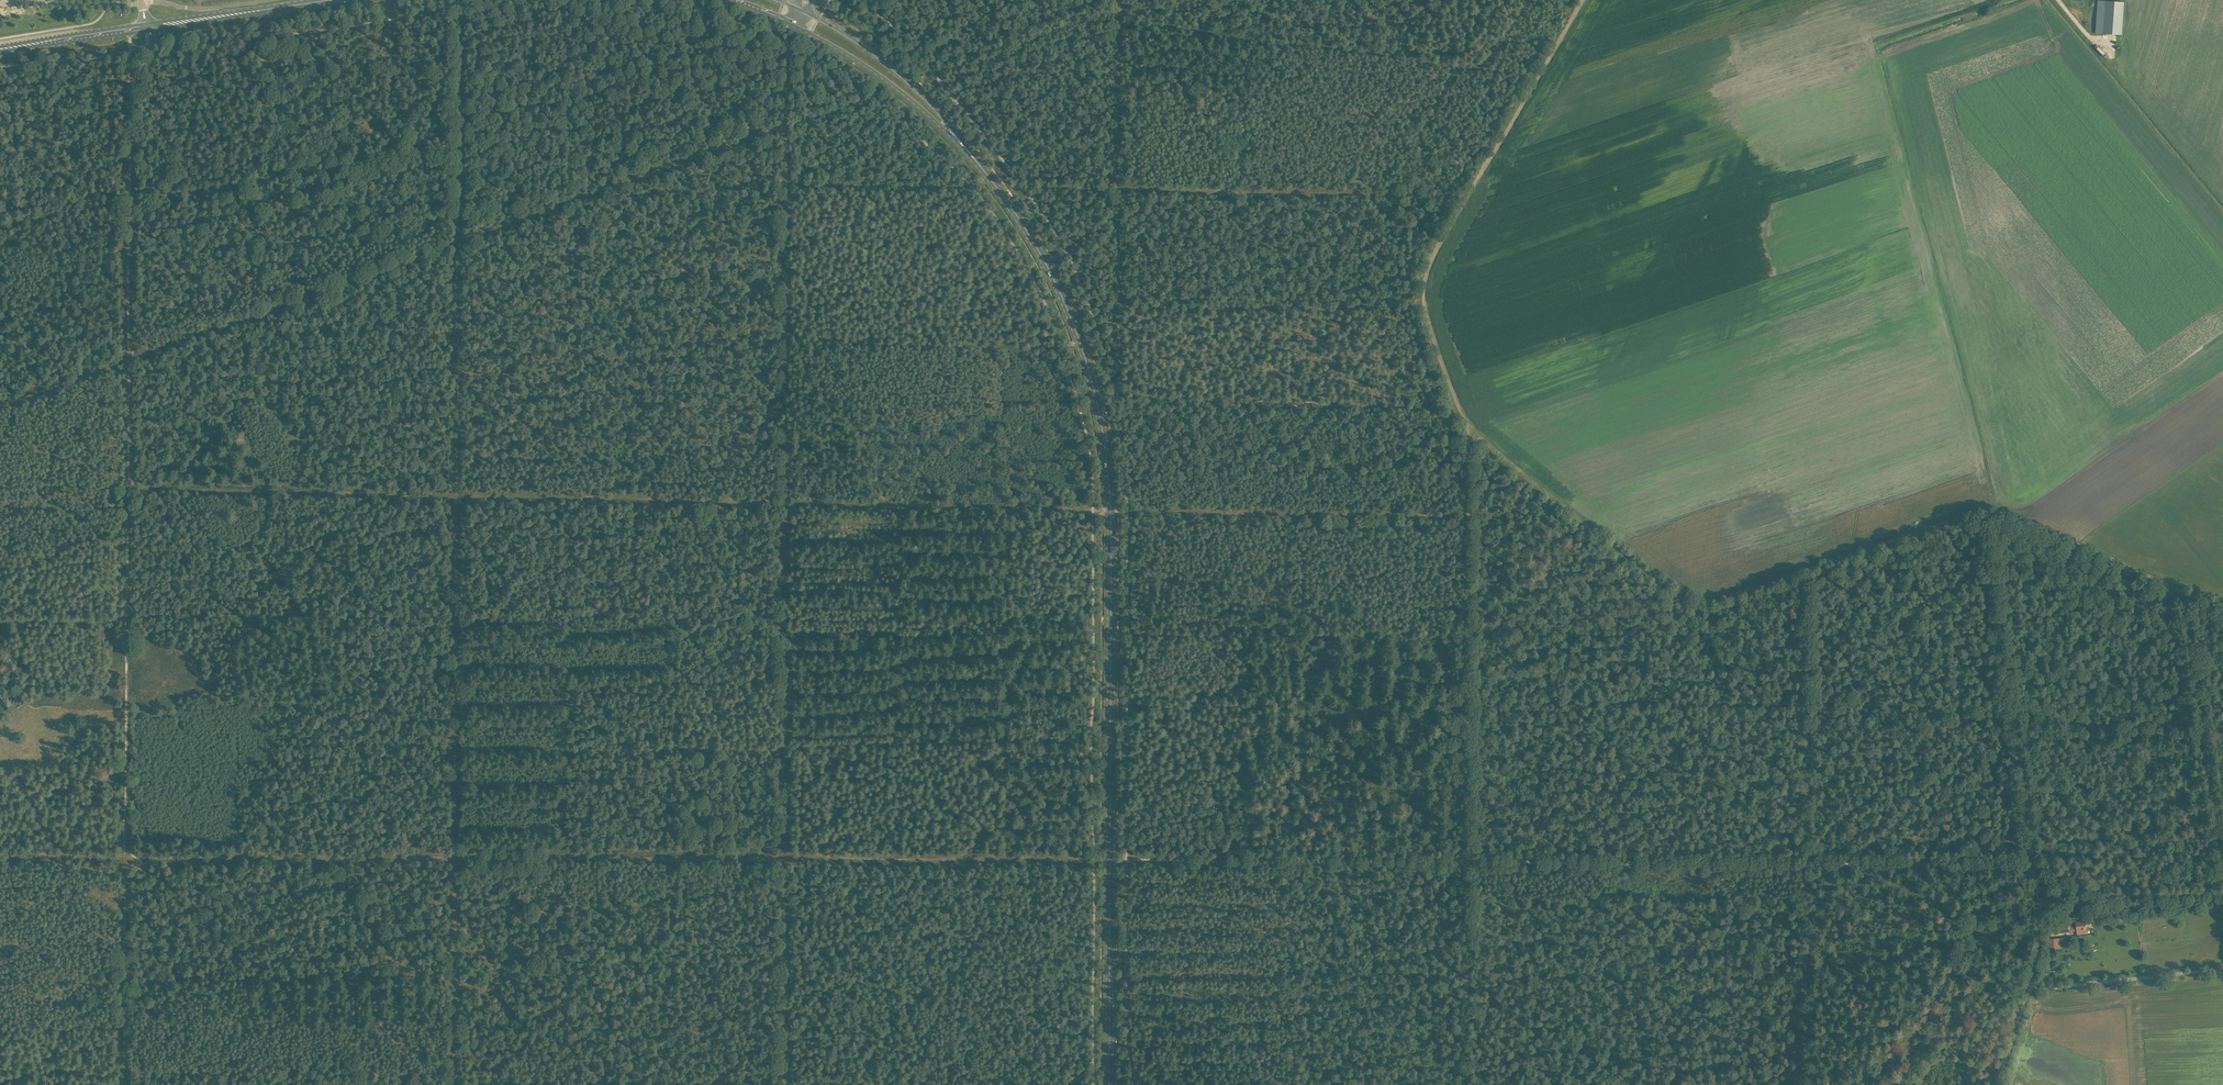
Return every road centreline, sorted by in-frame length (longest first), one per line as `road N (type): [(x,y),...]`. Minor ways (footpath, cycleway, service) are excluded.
road 1 (track): [(1150,511),(129,485)]
road 2 (primary): [(1110,1084),(1106,451),(1088,368),(1053,276),(957,138)]
road 3 (track): [(784,1084),(786,126)]
road 4 (track): [(455,858),(1273,862)]
road 5 (track): [(455,858),(458,145)]
road 6 (track): [(1464,862),(2028,864)]
road 7 (track): [(1424,308),(1429,256),(1465,194),(1115,189)]
road 8 (track): [(1802,580),(2002,514),(2222,610)]
road 9 (track): [(1112,14),(1539,74)]
road 10 (track): [(128,615),(130,202)]
road 11 (track): [(1467,428),(1696,603),(1726,608),(1802,580)]
road 12 (track): [(1802,709),(1805,1084)]
road 13 (track): [(0,618),(128,615),(123,857)]
road 14 (track): [(123,857),(455,858)]
road 15 (track): [(125,980),(456,975)]
road 16 (track): [(1468,516),(1150,511)]
road 17 (track): [(1116,307),(1424,308)]
road 18 (track): [(1467,632),(1163,630)]
road 19 (track): [(2190,595),(2222,851)]
road 20 (track): [(1804,1001),(1964,960),(2033,970)]
road 21 (track): [(123,857),(124,1084)]
road 22 (track): [(1465,194),(1582,0)]
road 23 (track): [(455,858),(454,1084)]
road 24 (track): [(1287,1084),(1287,1034),(1270,989),(1273,862)]
road 25 (track): [(2028,864),(2033,970),(2001,1084)]
road 26 (track): [(1466,1084),(1464,862)]
road 27 (track): [(2222,746),(2010,712)]
road 28 (track): [(786,126),(597,191)]
road 29 (track): [(2222,888),(2108,894),(2028,864)]
road 30 (track): [(2010,712),(1986,514)]
road 31 (primary): [(957,138),(876,53),(806,12)]
road 32 (primary): [(795,25),(891,84),(957,138)]
road 33 (unclassified): [(2029,989),(2222,969)]
road 34 (track): [(1273,862),(1464,862)]
road 35 (track): [(1115,189),(1114,0)]
road 36 (primary): [(147,27),(332,0)]
road 37 (track): [(130,202),(128,30)]
road 38 (track): [(232,323),(72,380)]
road 39 (track): [(2010,712),(2028,864)]
road 40 (primary): [(0,49),(147,27)]
road 41 (track): [(458,145),(459,0)]
road 42 (track): [(1802,709),(1802,580)]
road 43 (unclassified): [(268,0),(197,9),(142,4)]
road 44 (track): [(0,858),(123,857)]
road 45 (track): [(1464,862),(1467,742)]

